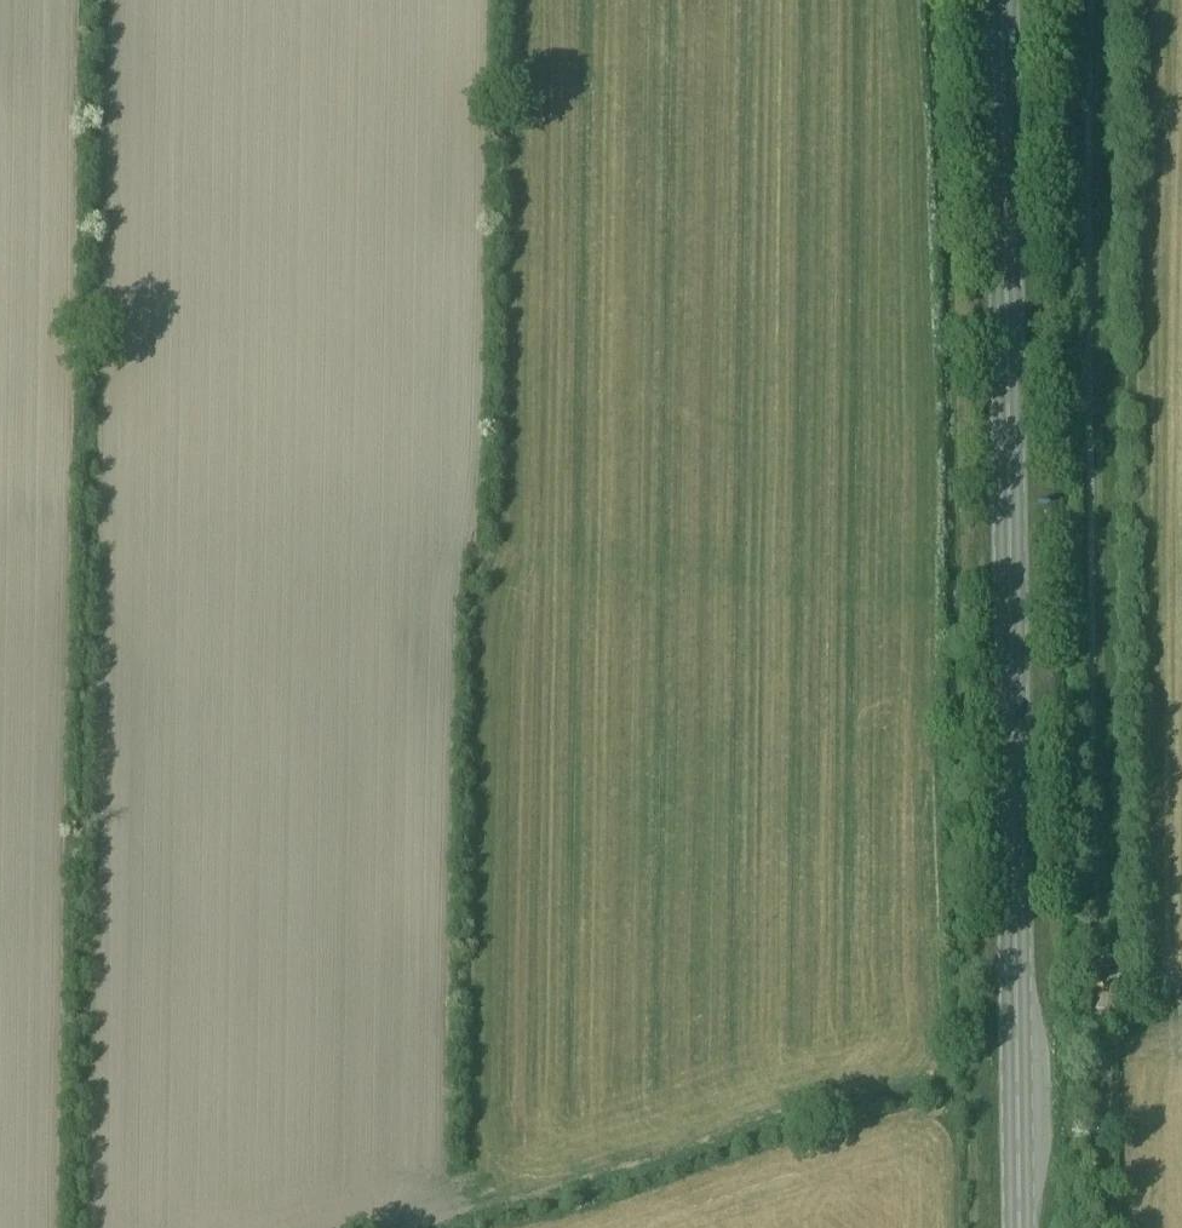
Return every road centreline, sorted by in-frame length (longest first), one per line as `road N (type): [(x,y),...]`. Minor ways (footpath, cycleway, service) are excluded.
road 1 (primary): [(1019,1227),(1002,0)]

